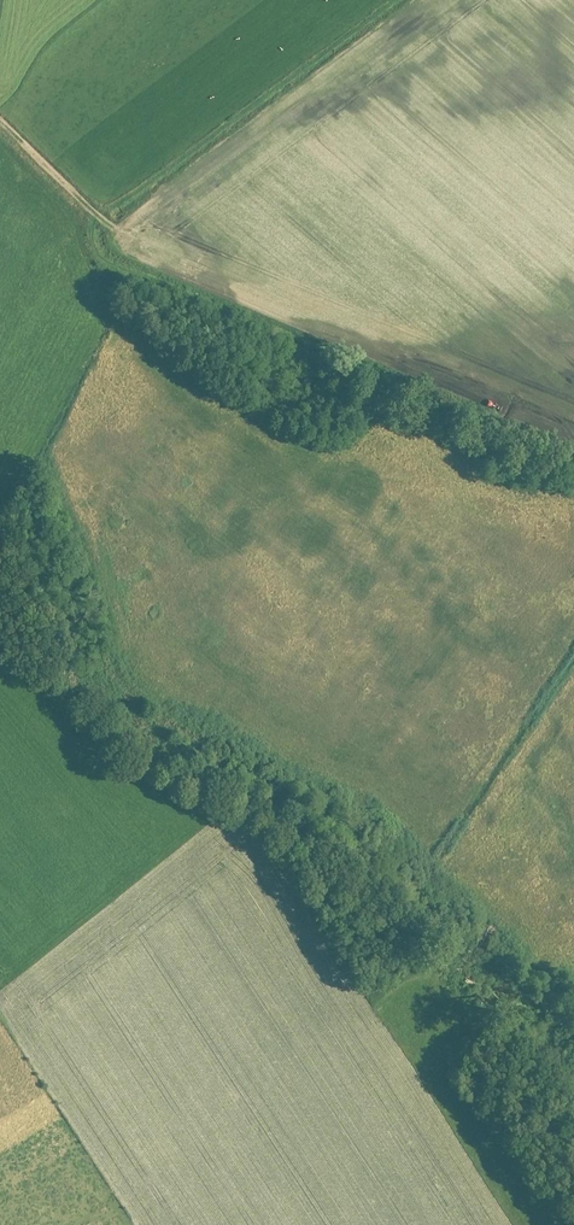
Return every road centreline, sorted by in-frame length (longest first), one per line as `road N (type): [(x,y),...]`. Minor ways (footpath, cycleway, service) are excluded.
road 1 (track): [(0,121),(97,215)]

